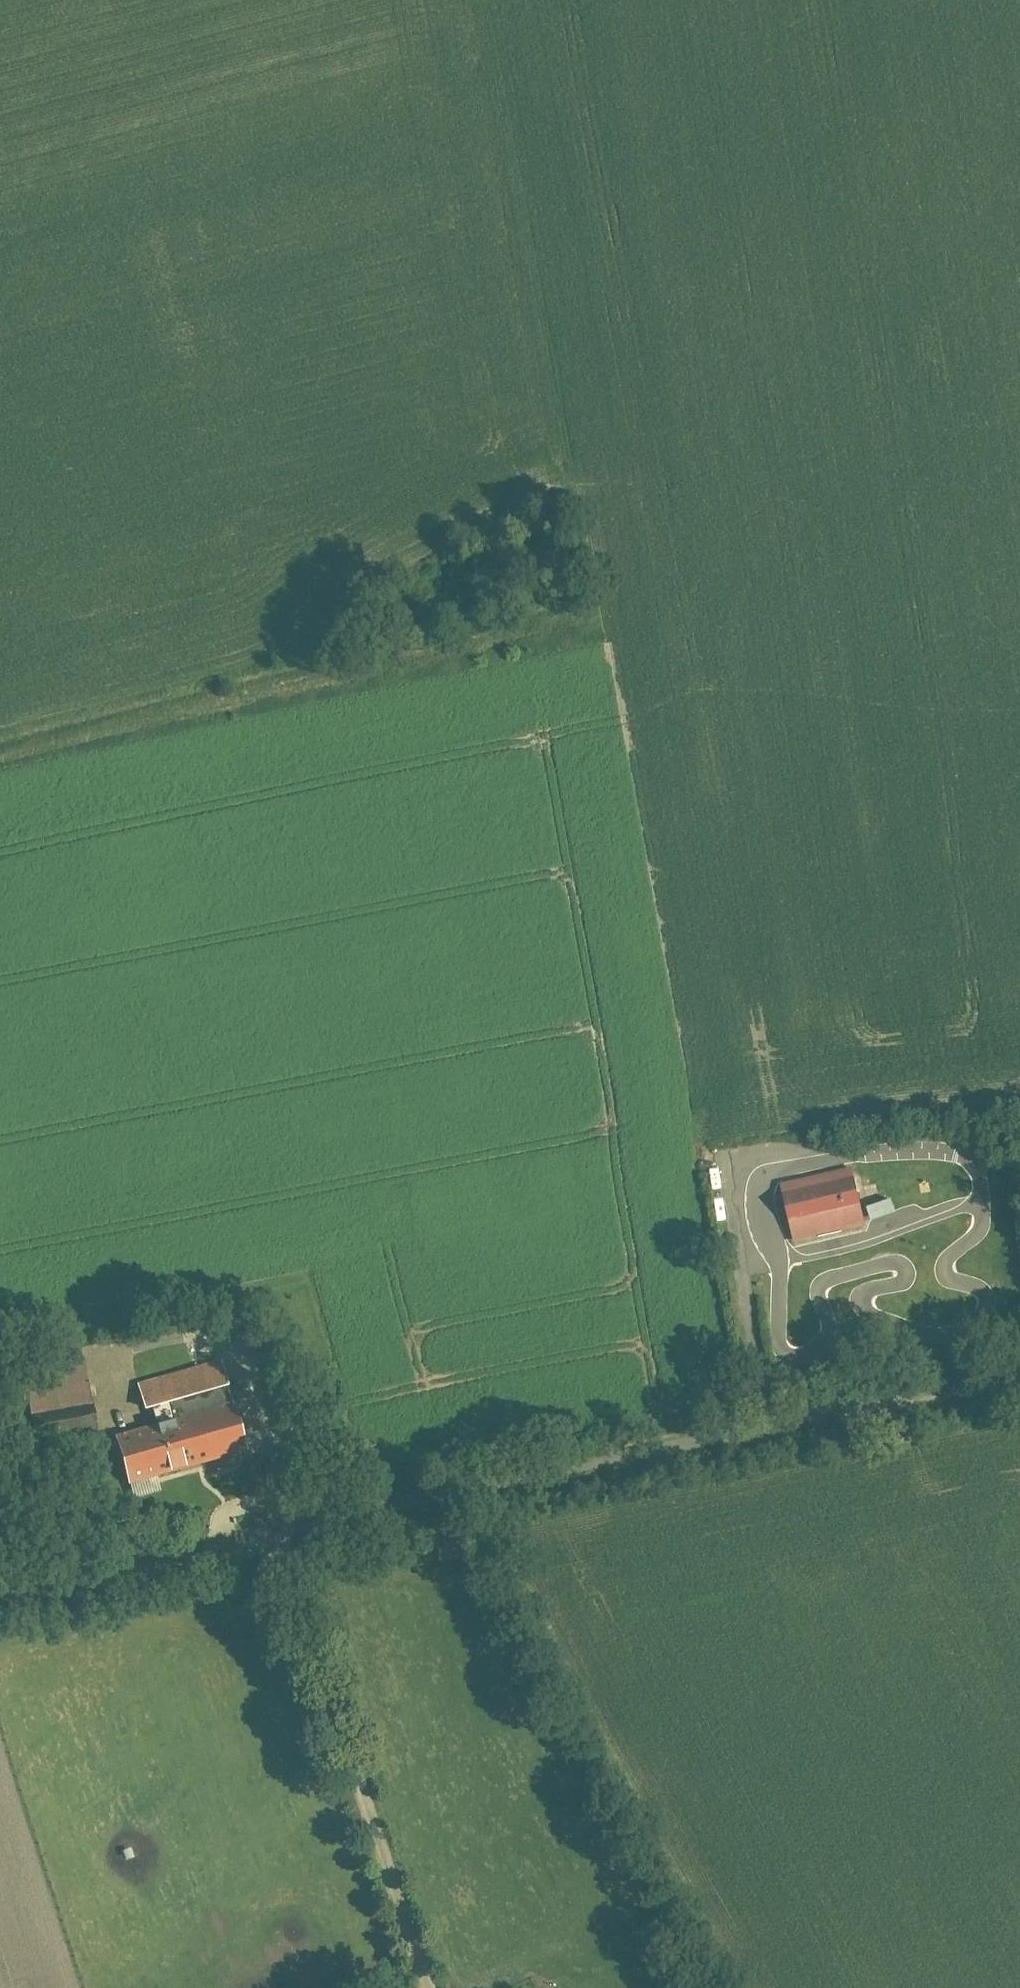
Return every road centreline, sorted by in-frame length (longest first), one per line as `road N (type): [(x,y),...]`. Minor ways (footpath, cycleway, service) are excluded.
road 1 (unclassified): [(0,1594),(1019,1370)]

